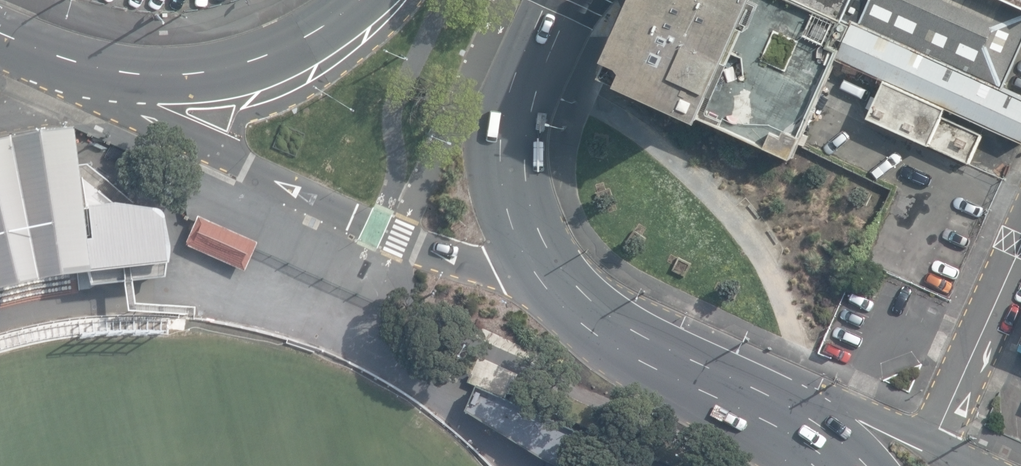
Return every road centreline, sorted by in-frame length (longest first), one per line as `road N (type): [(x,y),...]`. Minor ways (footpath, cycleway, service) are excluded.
road 1 (trunk): [(99,68),(123,103),(244,166),(458,262),(561,286)]
road 2 (trunk): [(566,0),(526,85),(514,160),(528,234),(561,286)]
road 3 (primary): [(99,68),(186,78),(261,61),(333,24),(362,0)]
road 4 (trunk): [(561,286),(594,322),(756,404)]
road 5 (residential): [(1020,238),(937,425),(942,437)]
road 6 (residential): [(756,404),(841,398),(942,437)]

